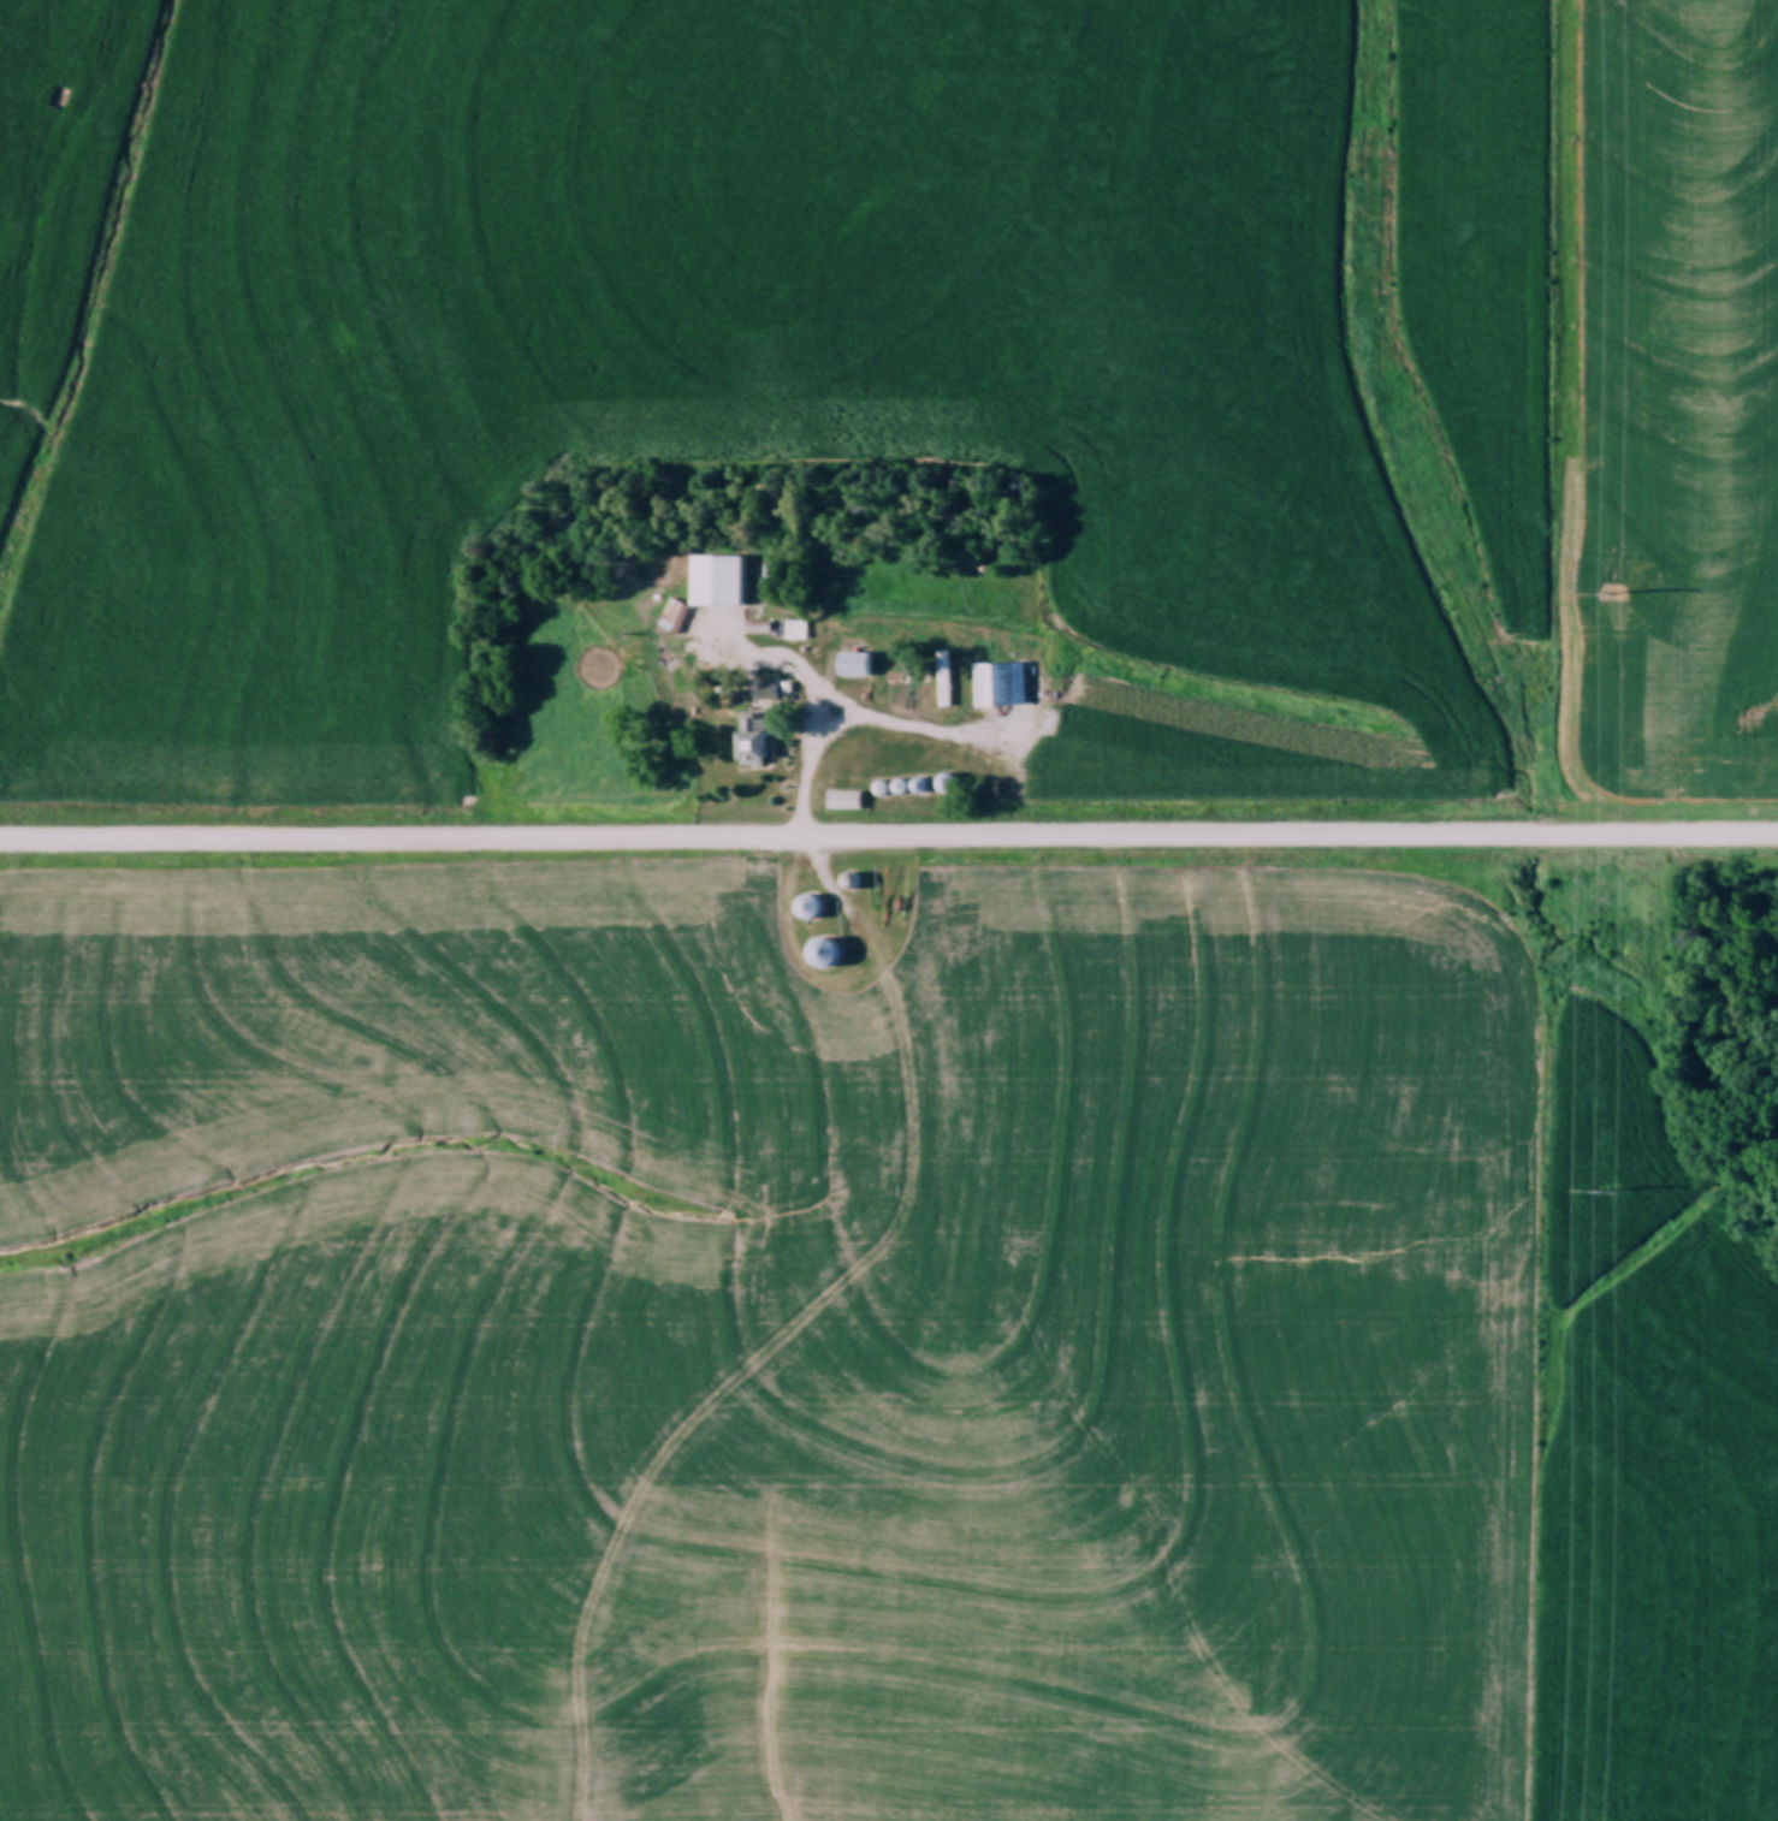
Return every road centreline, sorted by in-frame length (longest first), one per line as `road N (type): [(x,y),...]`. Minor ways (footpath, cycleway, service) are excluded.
road 1 (tertiary): [(1777,842),(0,844)]

